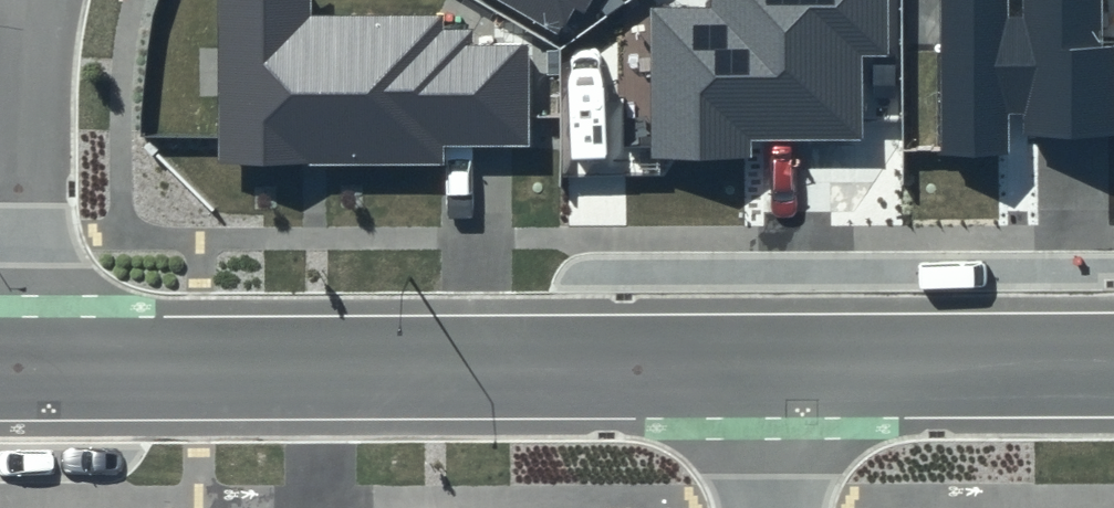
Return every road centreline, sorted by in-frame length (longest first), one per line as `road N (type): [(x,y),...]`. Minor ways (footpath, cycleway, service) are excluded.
road 1 (residential): [(770,366),(17,366)]
road 2 (residential): [(29,0),(15,144),(17,366)]
road 3 (residential): [(1113,366),(770,366)]
road 4 (residential): [(770,366),(770,507)]

